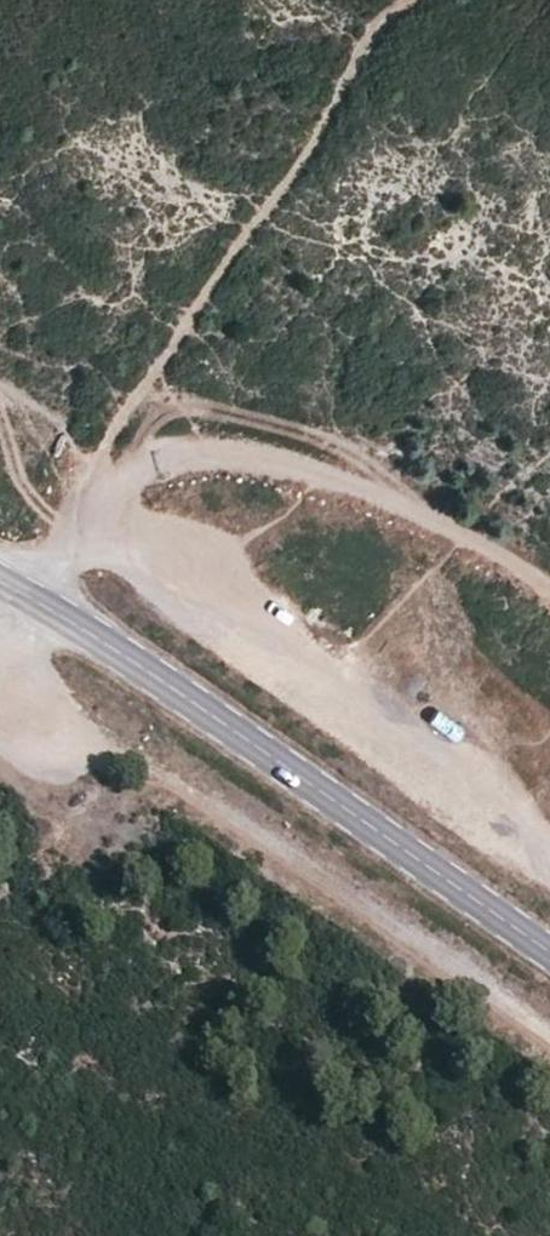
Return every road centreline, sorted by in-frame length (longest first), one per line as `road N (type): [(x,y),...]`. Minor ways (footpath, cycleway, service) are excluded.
road 1 (secondary): [(549,954),(186,695),(0,579)]
road 2 (track): [(0,679),(304,863),(549,1040)]
road 3 (track): [(42,560),(125,553),(154,591),(209,635),(549,879)]
road 4 (track): [(549,601),(410,517),(309,474),(232,457),(167,461),(108,486),(23,591)]
road 5 (track): [(108,486),(105,448),(403,0)]

